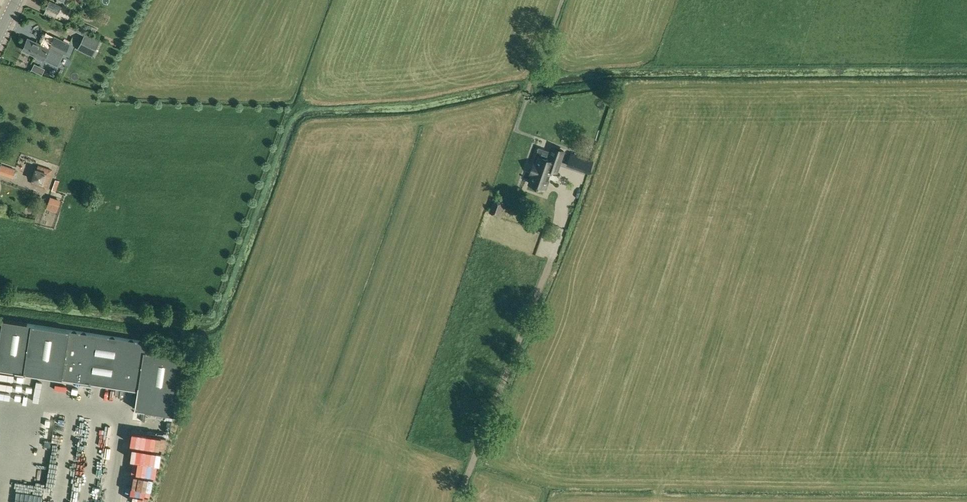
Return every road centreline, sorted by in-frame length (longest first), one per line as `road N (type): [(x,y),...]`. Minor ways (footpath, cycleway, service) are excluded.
road 1 (track): [(531,136),(516,131),(562,0)]

